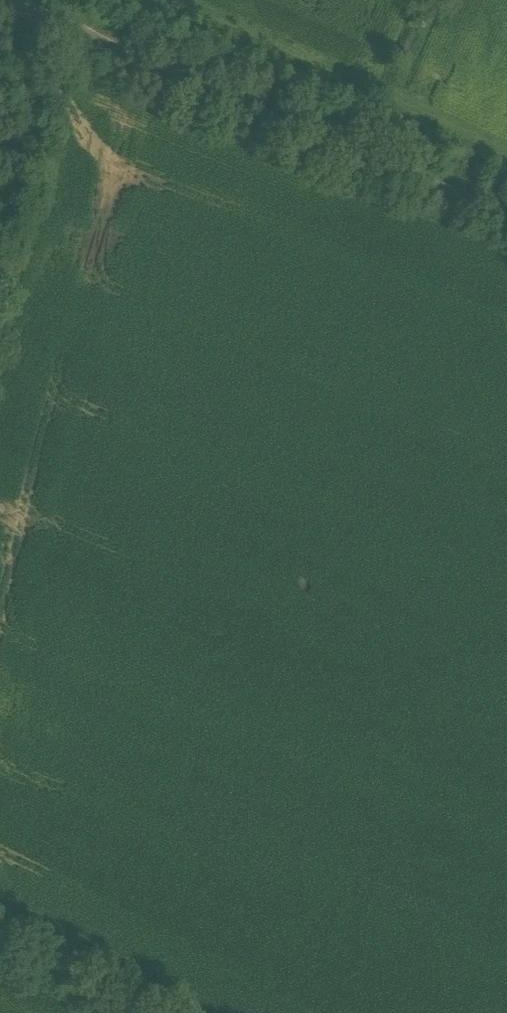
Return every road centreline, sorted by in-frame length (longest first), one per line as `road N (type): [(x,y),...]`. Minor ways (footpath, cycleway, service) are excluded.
road 1 (unclassified): [(506,209),(59,30)]
road 2 (unclassified): [(59,30),(0,291)]

